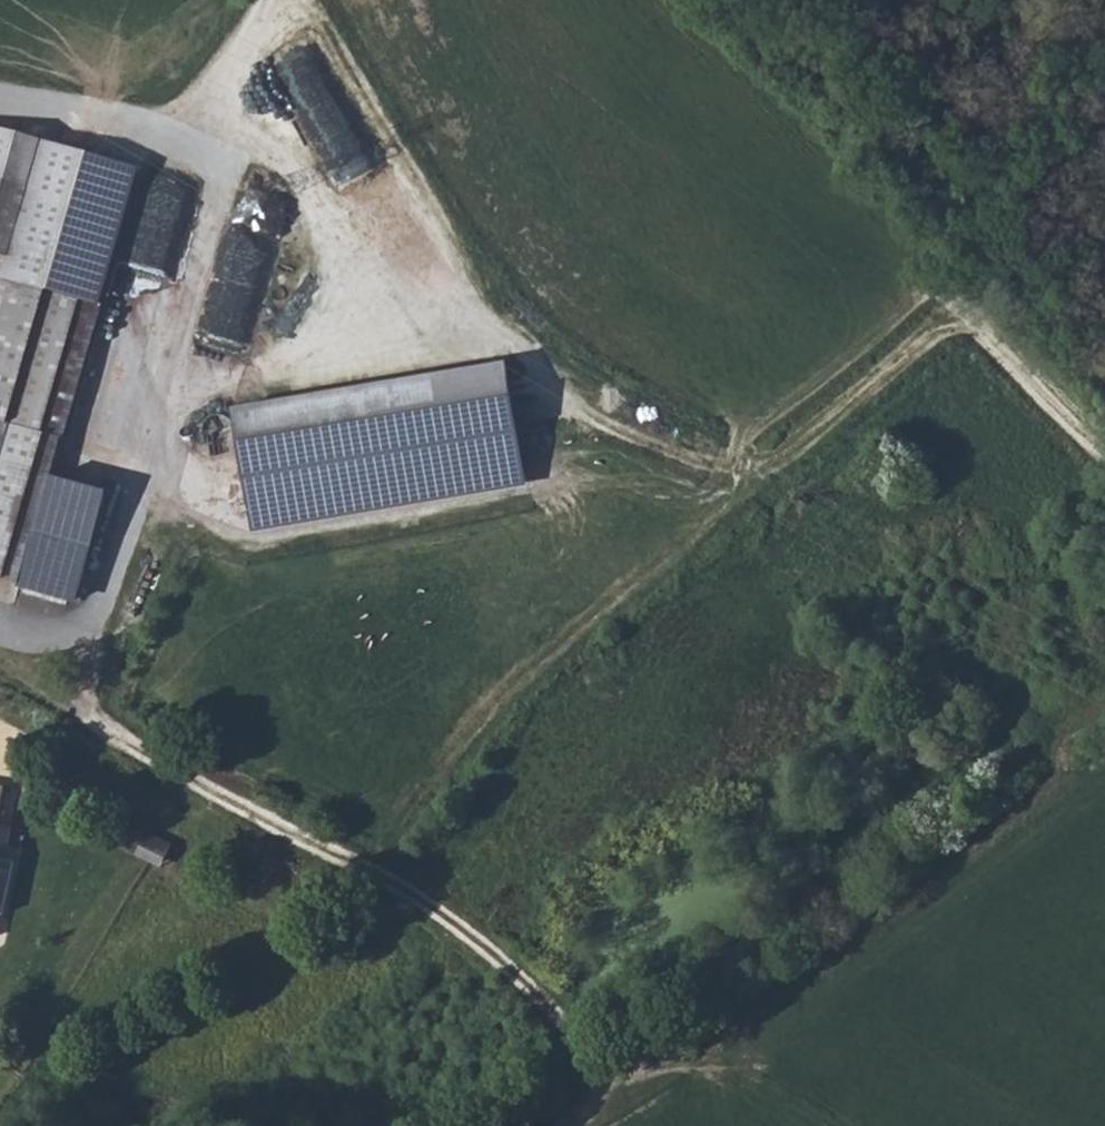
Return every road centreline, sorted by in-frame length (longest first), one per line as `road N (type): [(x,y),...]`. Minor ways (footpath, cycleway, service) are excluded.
road 1 (track): [(262,0),(191,126),(0,105)]

